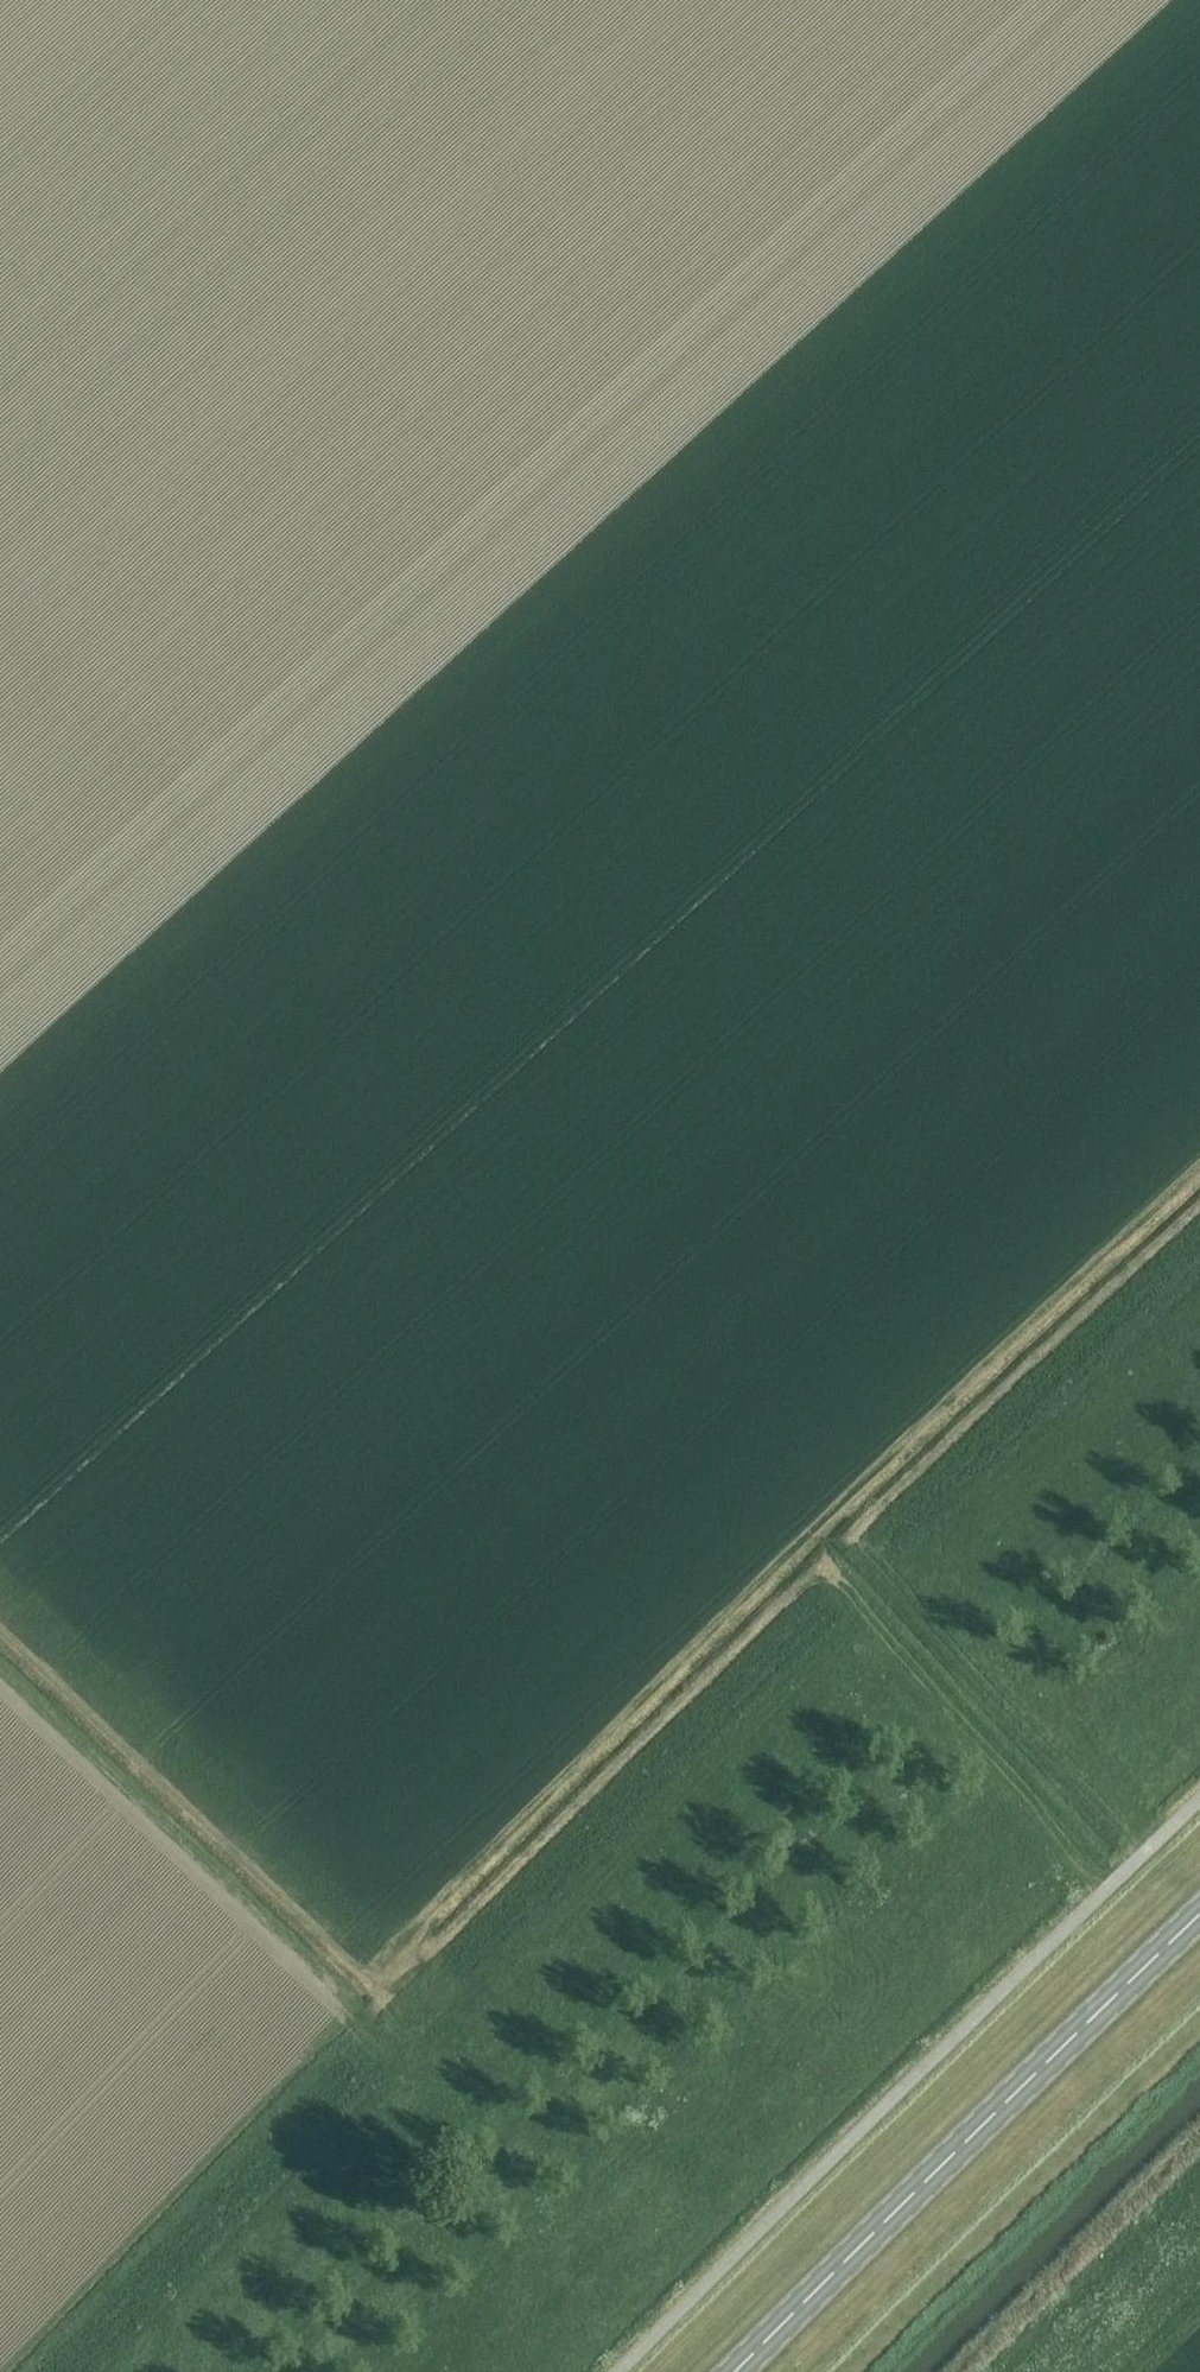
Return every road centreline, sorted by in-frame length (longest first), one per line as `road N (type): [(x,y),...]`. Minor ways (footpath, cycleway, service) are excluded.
road 1 (secondary): [(742,2371),(961,2143),(1199,1915)]

